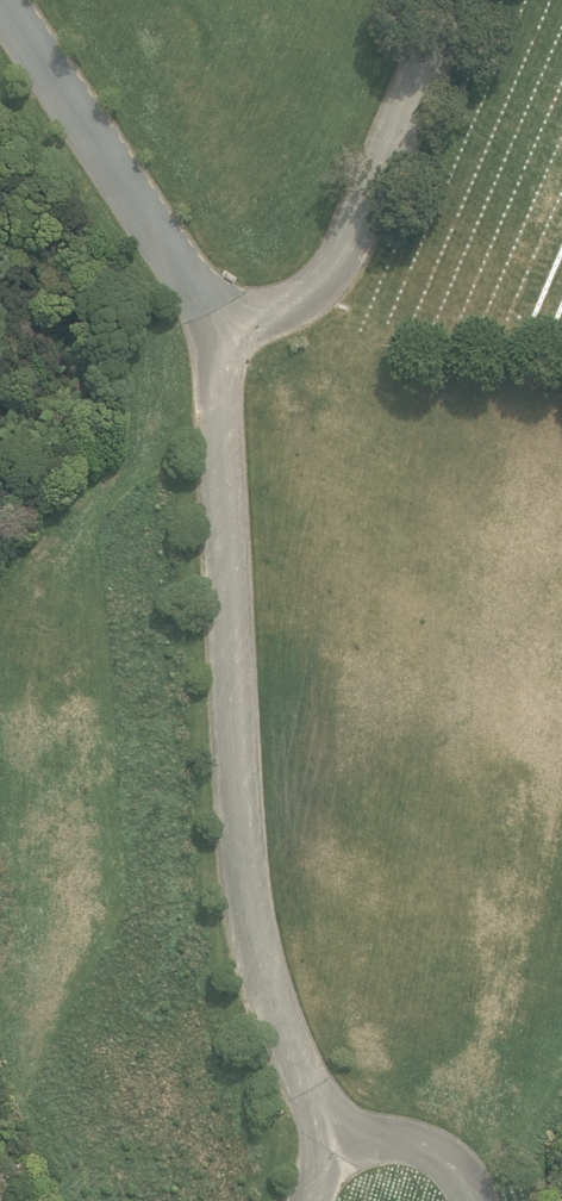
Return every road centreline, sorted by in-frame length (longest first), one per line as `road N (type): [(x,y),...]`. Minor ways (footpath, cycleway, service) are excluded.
road 1 (unclassified): [(228,332),(218,469),(250,932),(280,1030),(340,1154)]
road 2 (unclassified): [(228,332),(307,296),(340,265),(458,0)]
road 3 (unclassified): [(3,0),(228,332)]
road 4 (unclassified): [(340,1154),(374,1142),(410,1149),(442,1166),(466,1200)]

